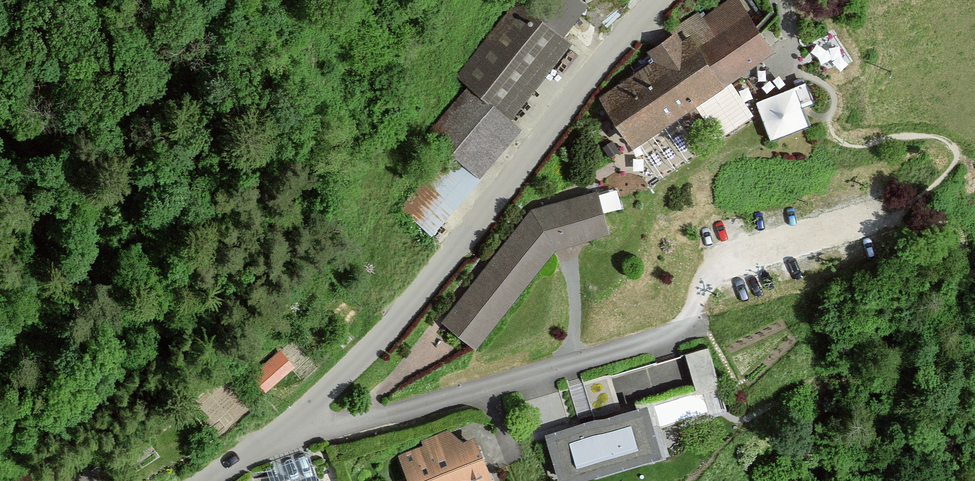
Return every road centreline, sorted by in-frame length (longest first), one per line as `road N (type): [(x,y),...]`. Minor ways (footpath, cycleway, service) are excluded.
road 1 (unclassified): [(657,0),(374,344),(288,426),(206,480)]

